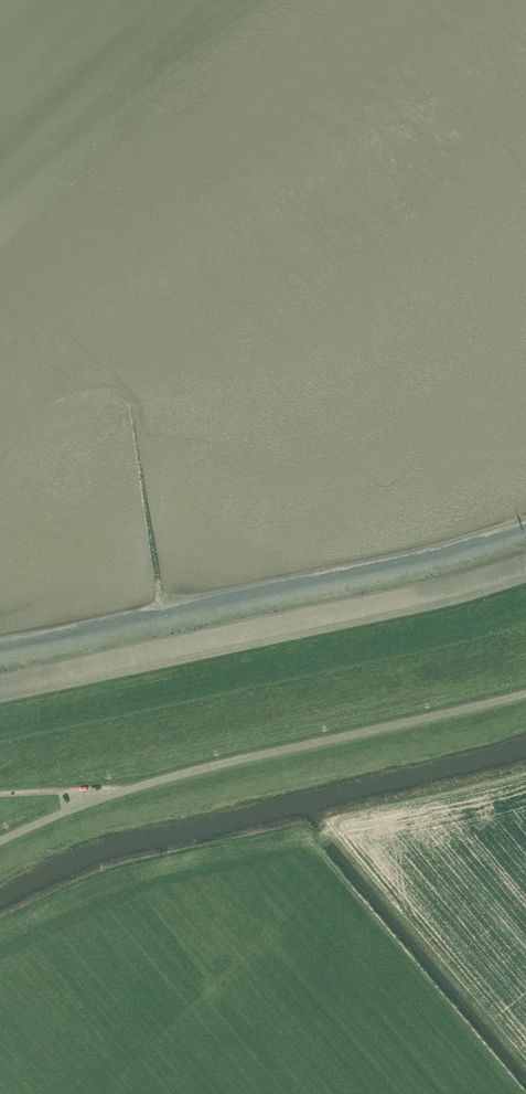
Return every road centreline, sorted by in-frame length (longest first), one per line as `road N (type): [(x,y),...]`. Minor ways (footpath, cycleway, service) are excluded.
road 1 (unclassified): [(92,799),(525,695)]

